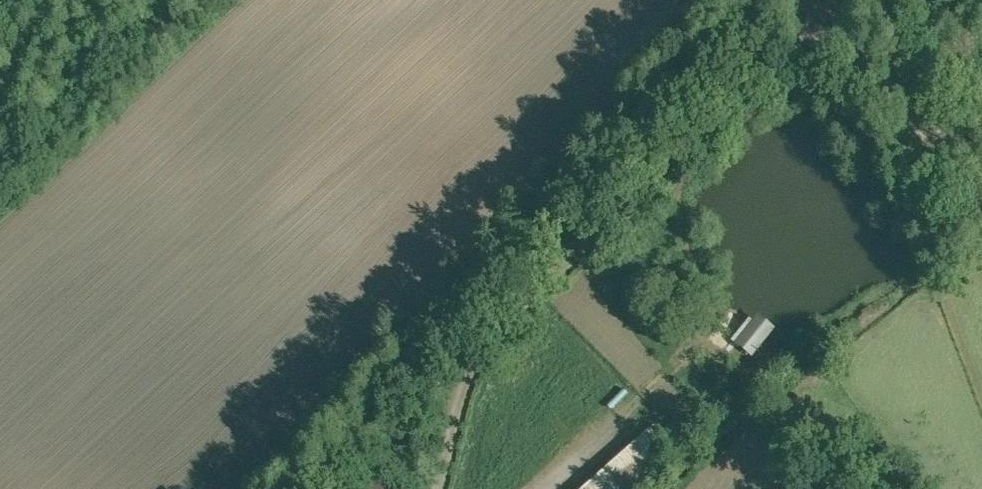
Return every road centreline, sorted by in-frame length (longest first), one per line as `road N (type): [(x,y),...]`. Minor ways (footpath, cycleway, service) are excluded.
road 1 (track): [(787,0),(792,44),(758,62),(474,353),(435,488)]
road 2 (unclassified): [(981,183),(808,0)]

